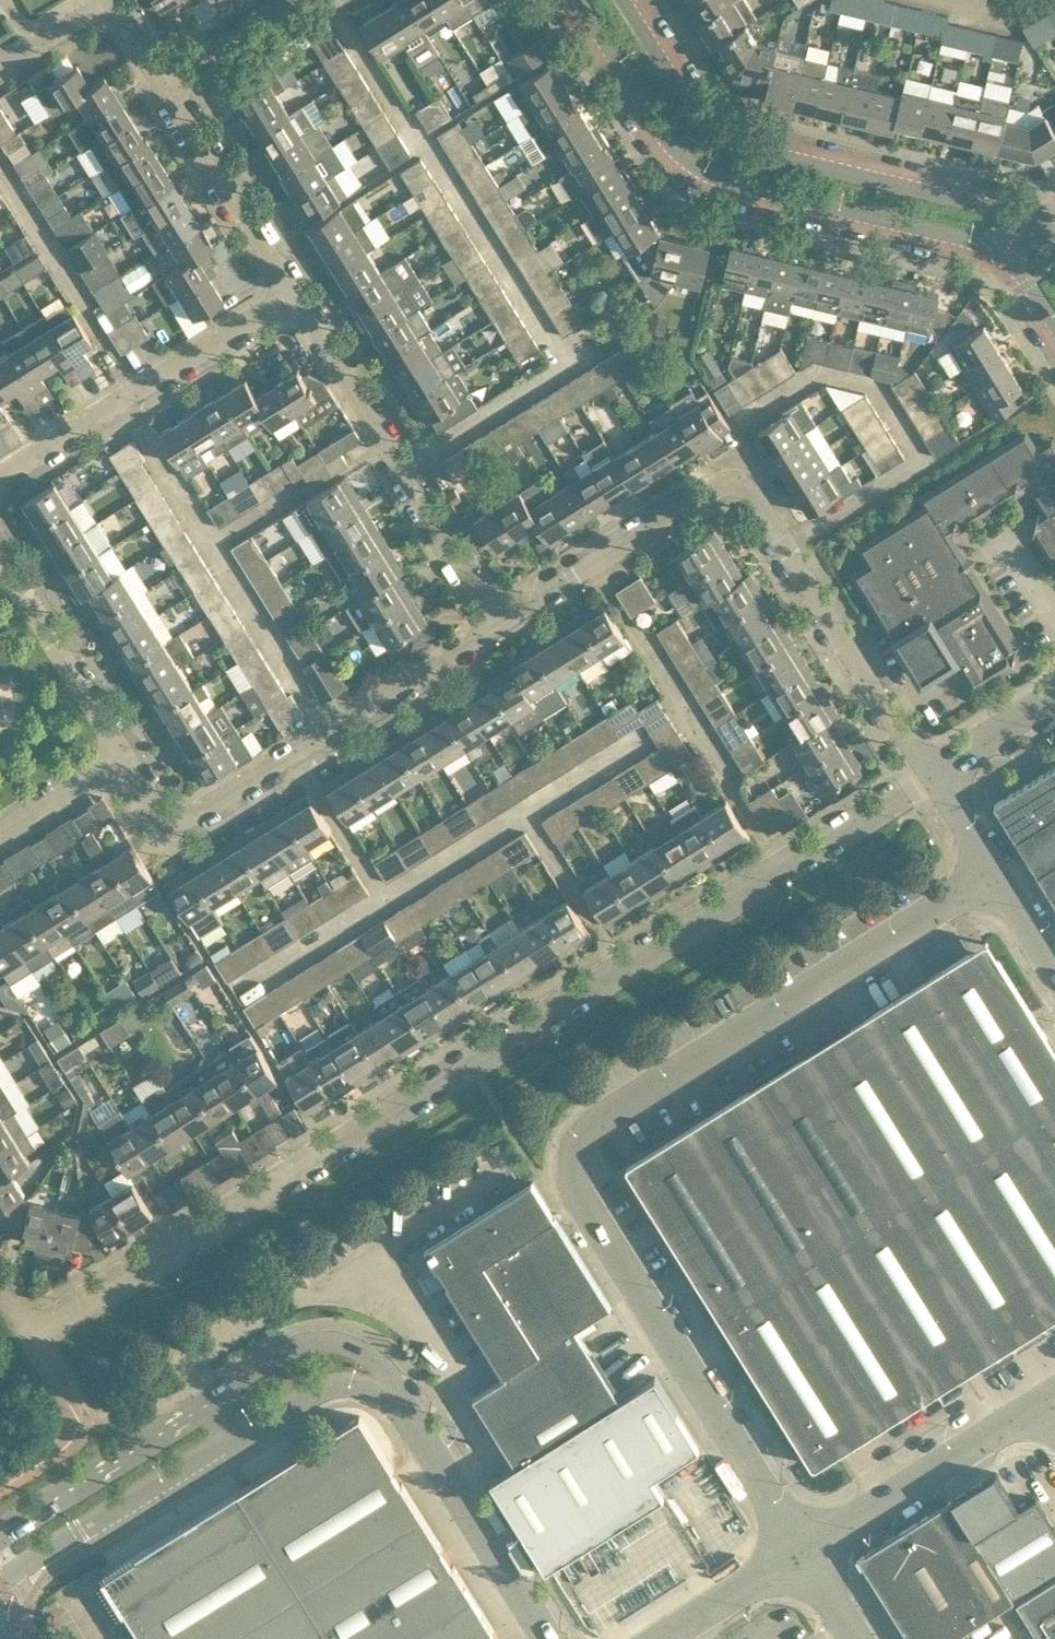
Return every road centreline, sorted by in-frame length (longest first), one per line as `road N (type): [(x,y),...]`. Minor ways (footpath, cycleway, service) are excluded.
road 1 (residential): [(31,1320),(934,772)]
road 2 (unclassified): [(805,1546),(581,1187),(578,1139),(992,871)]
road 3 (residential): [(934,772),(747,485),(735,479),(497,623)]
road 4 (tertiary): [(576,0),(680,159),(721,186),(998,255)]
road 5 (tertiary): [(1029,229),(993,209),(735,145),(701,121),(621,0)]
road 6 (residential): [(497,623),(191,817),(160,811),(123,752)]
road 7 (residential): [(497,623),(291,293)]
road 8 (residential): [(0,477),(291,293)]
road 9 (unclassified): [(805,1546),(1050,1398)]
road 10 (unclassified): [(0,1578),(239,1433)]
road 11 (unclassified): [(550,1638),(402,1402)]
road 12 (unclassified): [(215,1400),(0,1531)]
road 13 (residential): [(291,293),(165,88)]
road 14 (unclassified): [(402,1402),(386,1368),(368,1351),(341,1342),(282,1356),(215,1400)]
road 15 (residential): [(123,752),(0,557)]
road 16 (unclassified): [(239,1433),(314,1388),(345,1380),(368,1383),(402,1402)]
road 17 (unclassified): [(656,1638),(805,1546)]
road 18 (residential): [(165,88),(308,0)]
road 19 (residential): [(0,830),(123,752)]
road 20 (residential): [(934,772),(1054,698)]
road 21 (residential): [(0,68),(109,0)]

